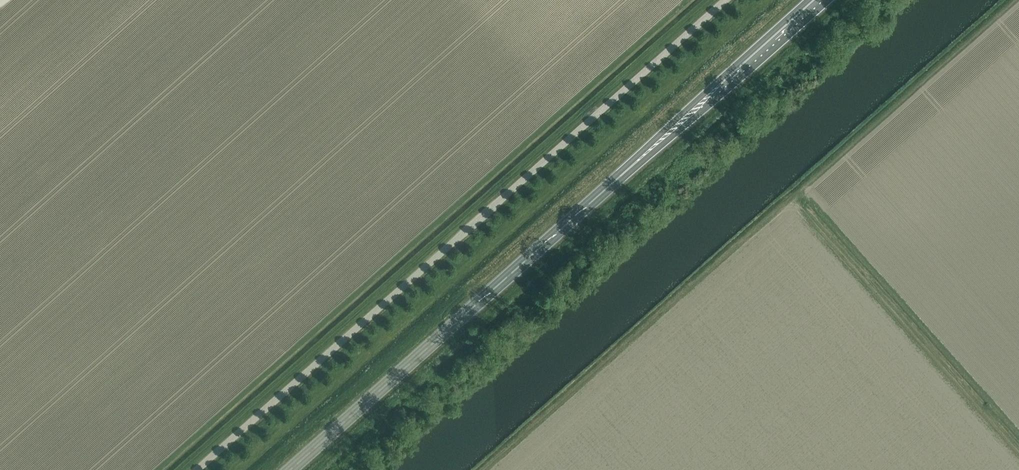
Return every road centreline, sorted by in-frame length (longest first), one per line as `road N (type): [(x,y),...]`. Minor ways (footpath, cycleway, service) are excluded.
road 1 (unclassified): [(198,469),(726,0)]
road 2 (trunk): [(292,469),(818,0)]
road 3 (track): [(790,199),(1018,455)]

